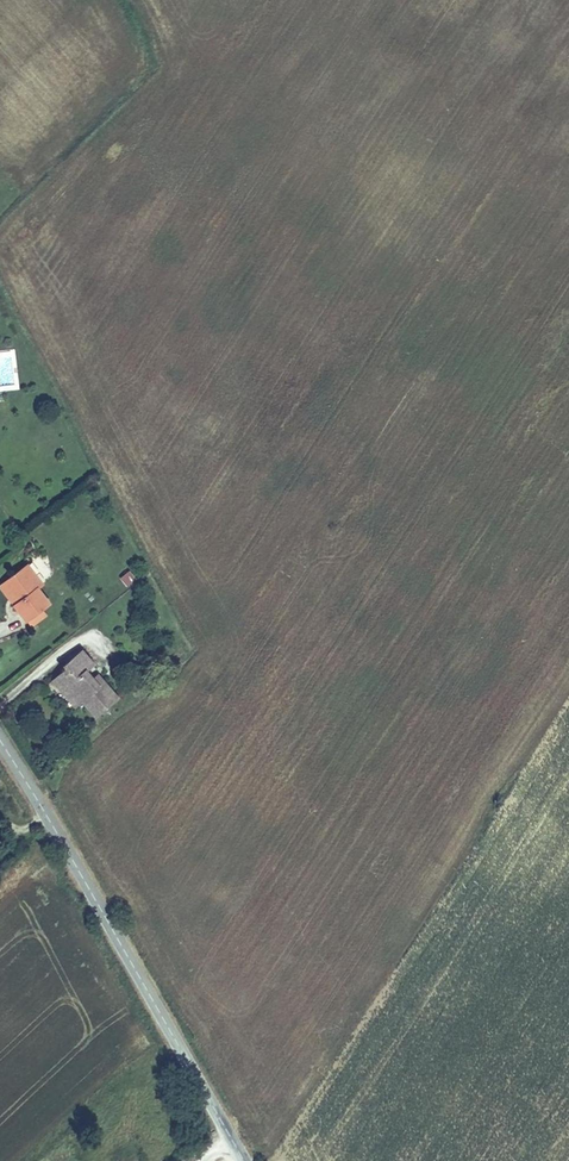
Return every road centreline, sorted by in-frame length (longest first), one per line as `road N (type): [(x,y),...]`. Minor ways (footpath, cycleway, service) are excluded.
road 1 (tertiary): [(245,1160),(0,740)]

